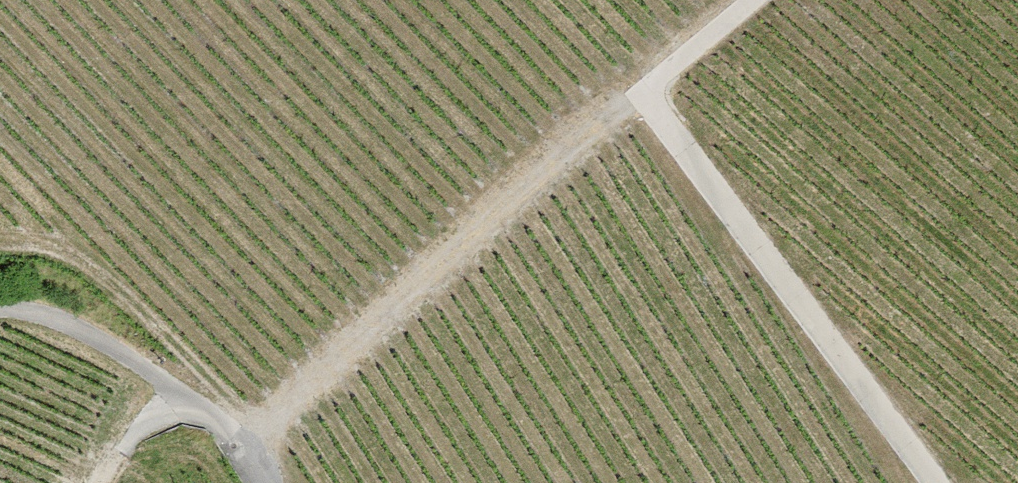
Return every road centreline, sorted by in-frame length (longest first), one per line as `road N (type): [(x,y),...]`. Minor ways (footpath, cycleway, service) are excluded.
road 1 (track): [(235,428),(760,0)]
road 2 (track): [(952,482),(656,80)]
road 3 (track): [(270,482),(235,428),(59,313),(0,311)]

